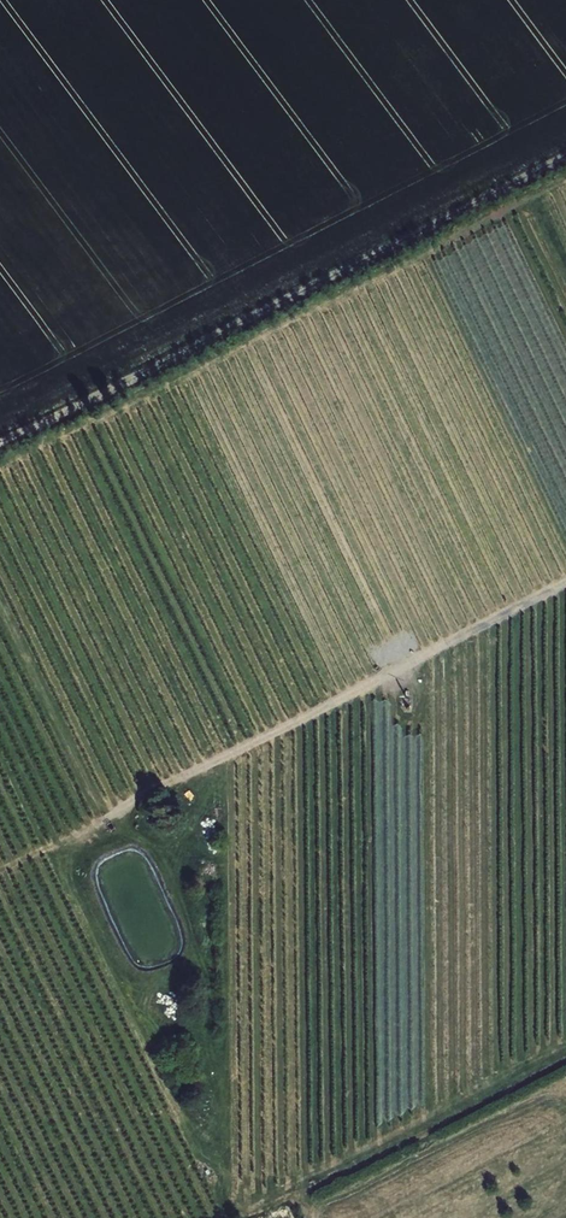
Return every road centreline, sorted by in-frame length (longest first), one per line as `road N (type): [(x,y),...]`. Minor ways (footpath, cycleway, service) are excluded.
road 1 (track): [(565,583),(0,874)]
road 2 (track): [(0,440),(211,343),(565,160)]

